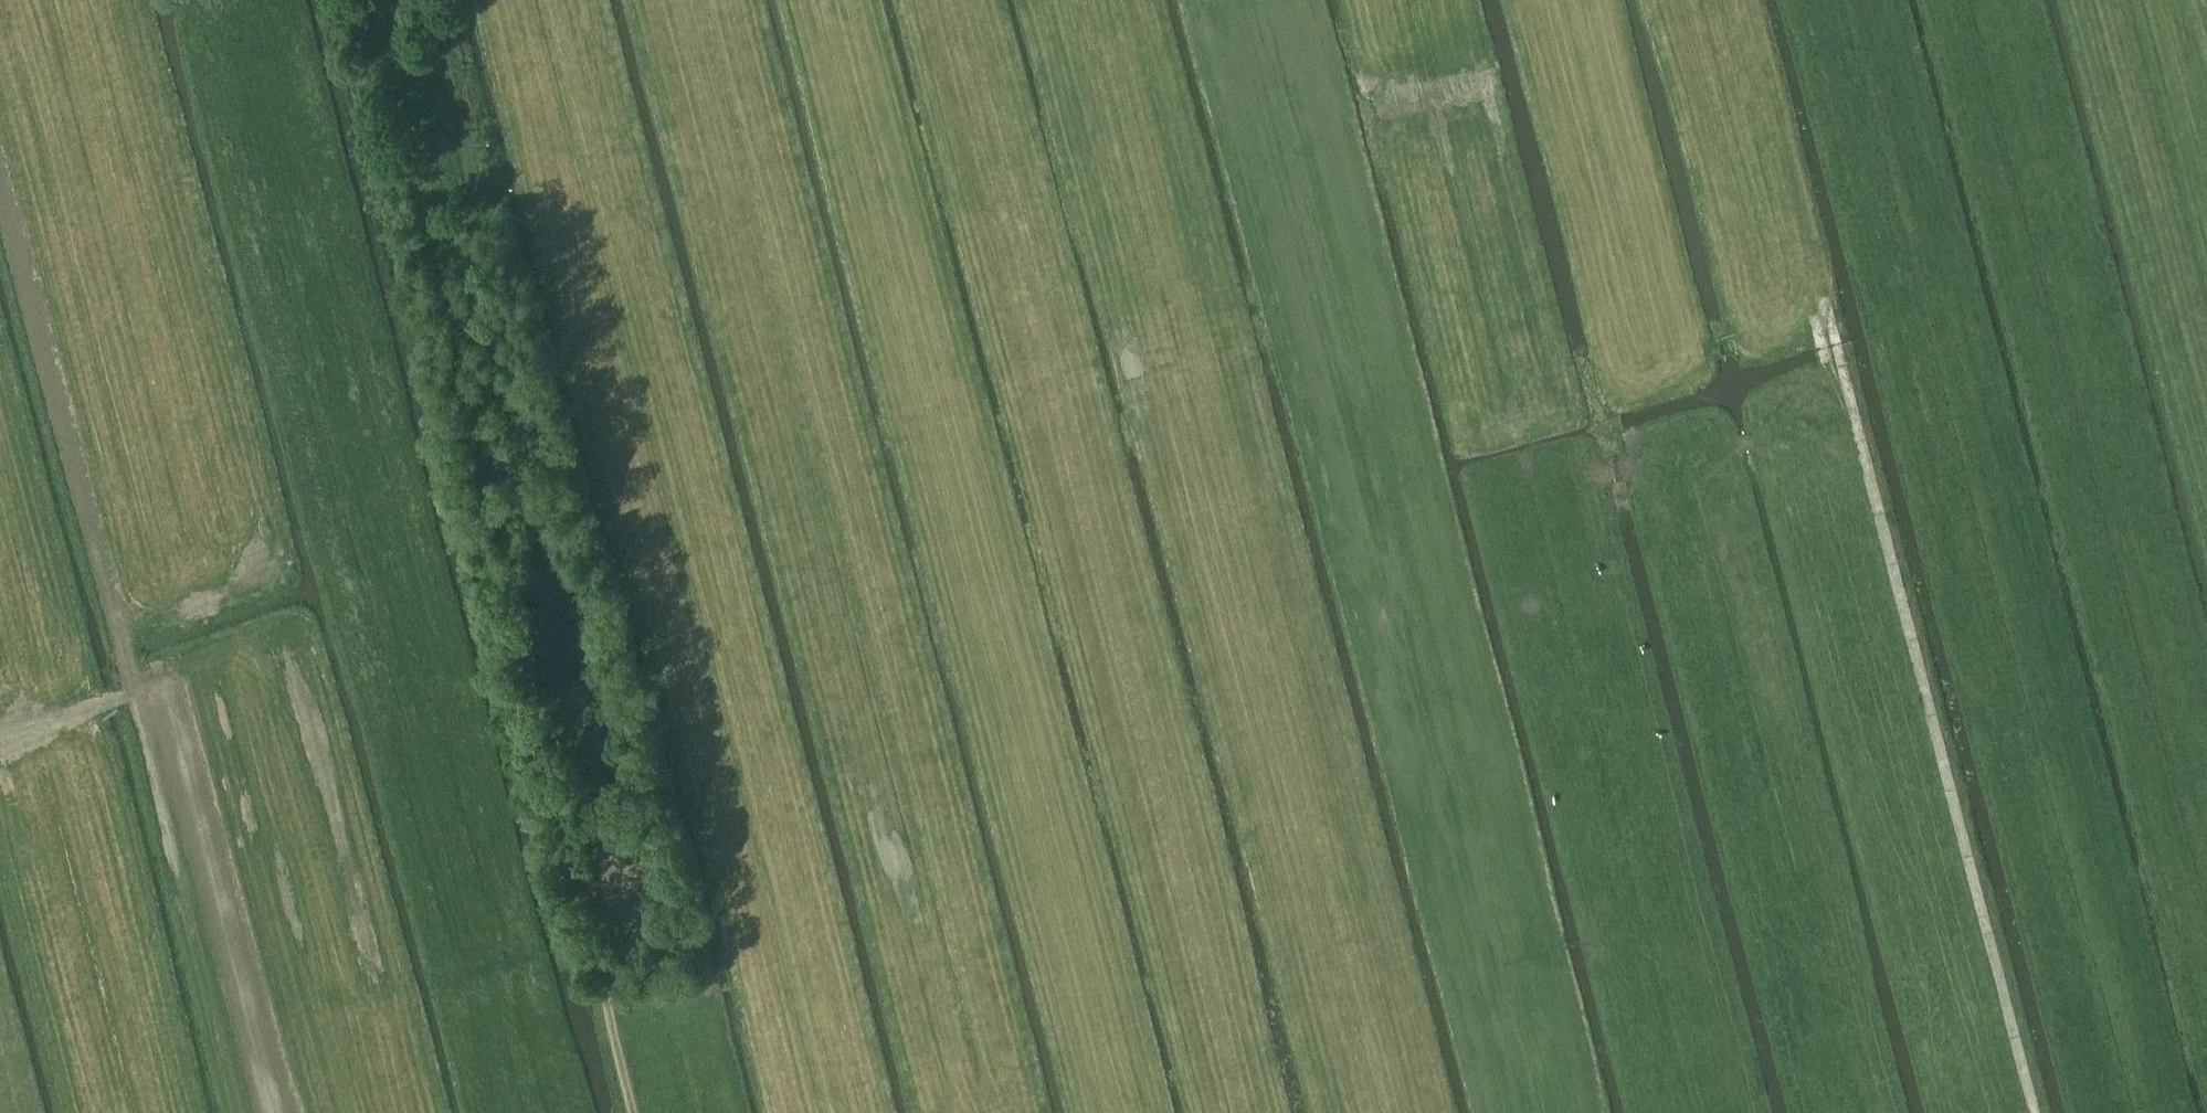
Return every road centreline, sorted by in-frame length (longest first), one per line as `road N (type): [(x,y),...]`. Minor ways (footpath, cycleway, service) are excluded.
road 1 (track): [(2037,1112),(1829,318)]
road 2 (track): [(633,1112),(596,983)]

